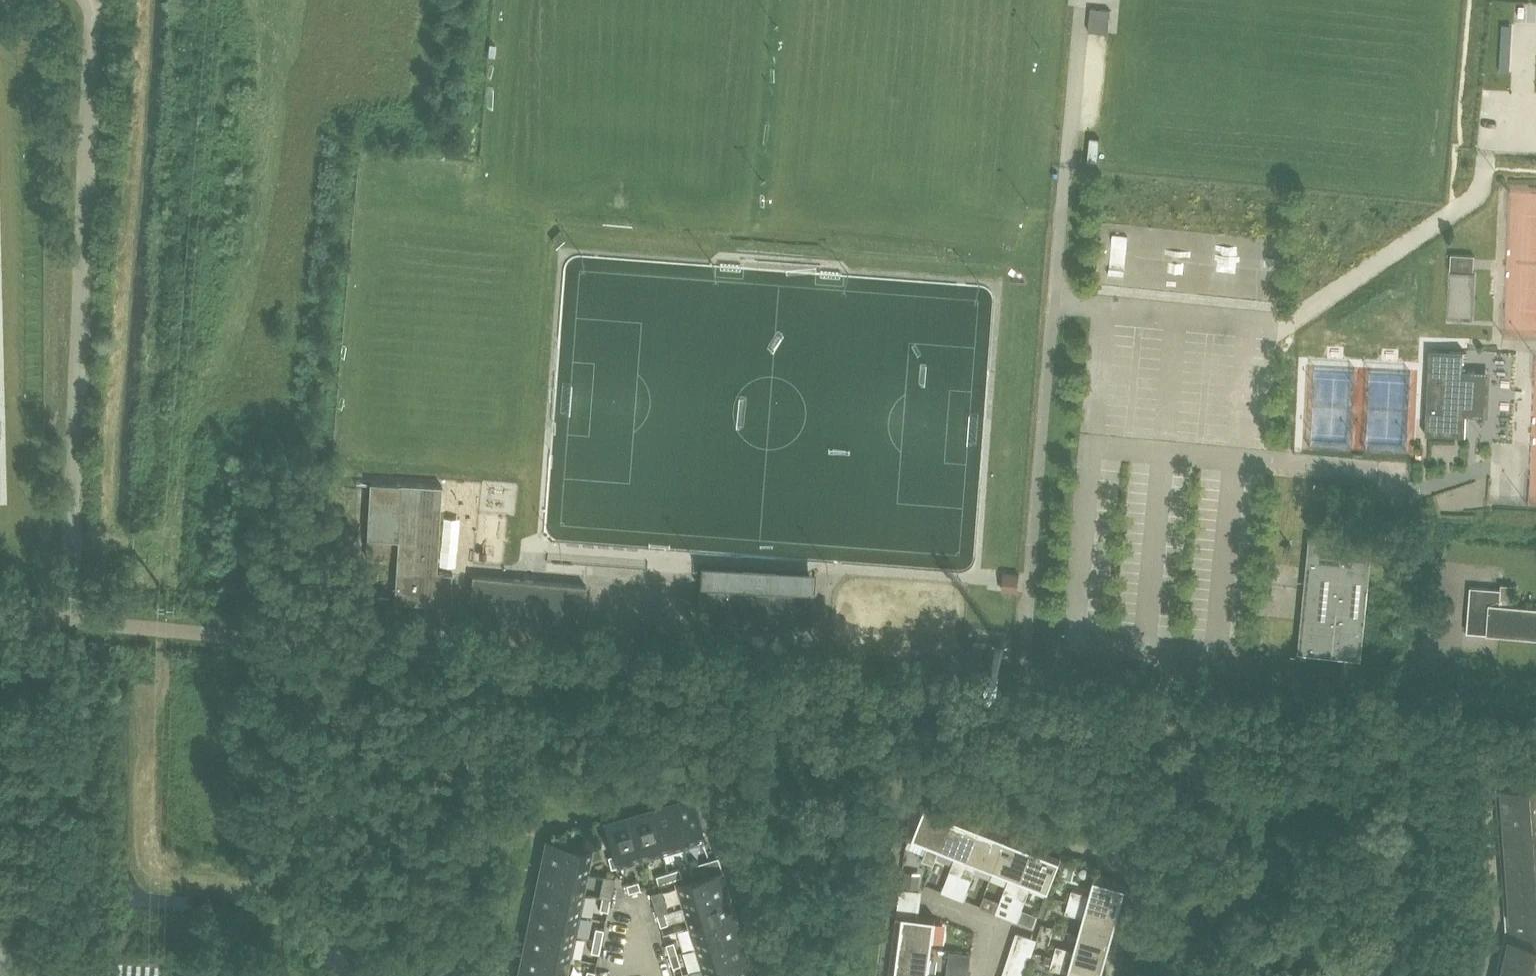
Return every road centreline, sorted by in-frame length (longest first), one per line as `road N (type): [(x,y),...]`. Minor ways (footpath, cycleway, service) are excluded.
road 1 (unclassified): [(1535,755),(0,616)]

